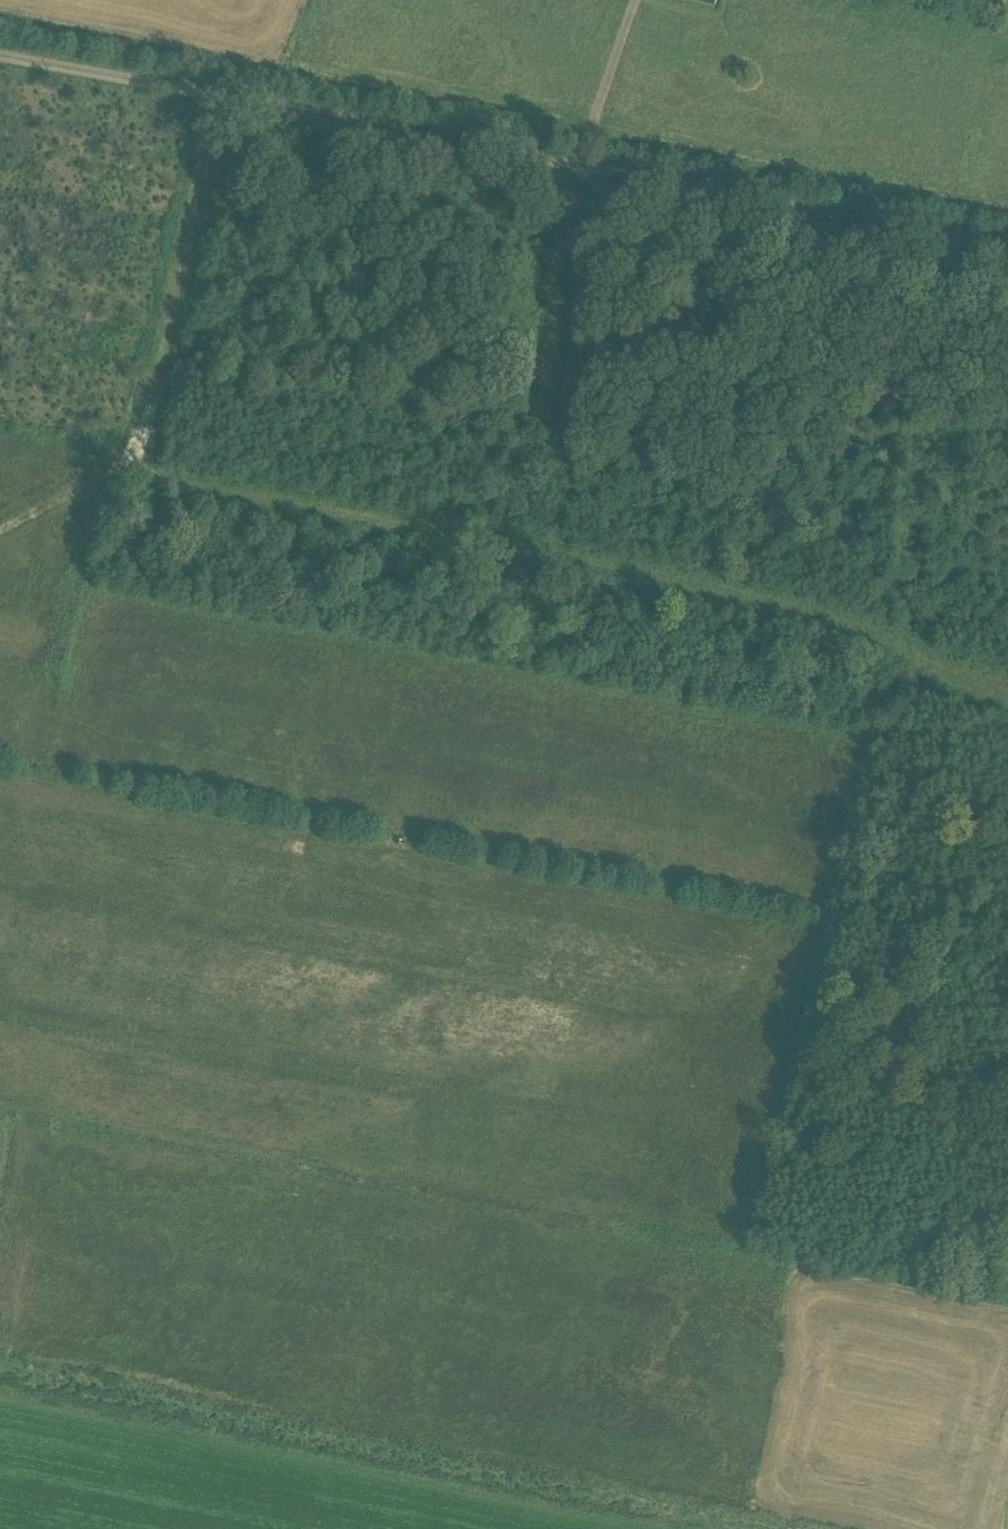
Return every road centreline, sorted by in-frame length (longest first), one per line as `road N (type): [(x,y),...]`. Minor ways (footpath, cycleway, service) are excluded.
road 1 (track): [(1007,689),(812,609),(158,479),(140,463),(219,96)]
road 2 (track): [(0,54),(1007,246)]

